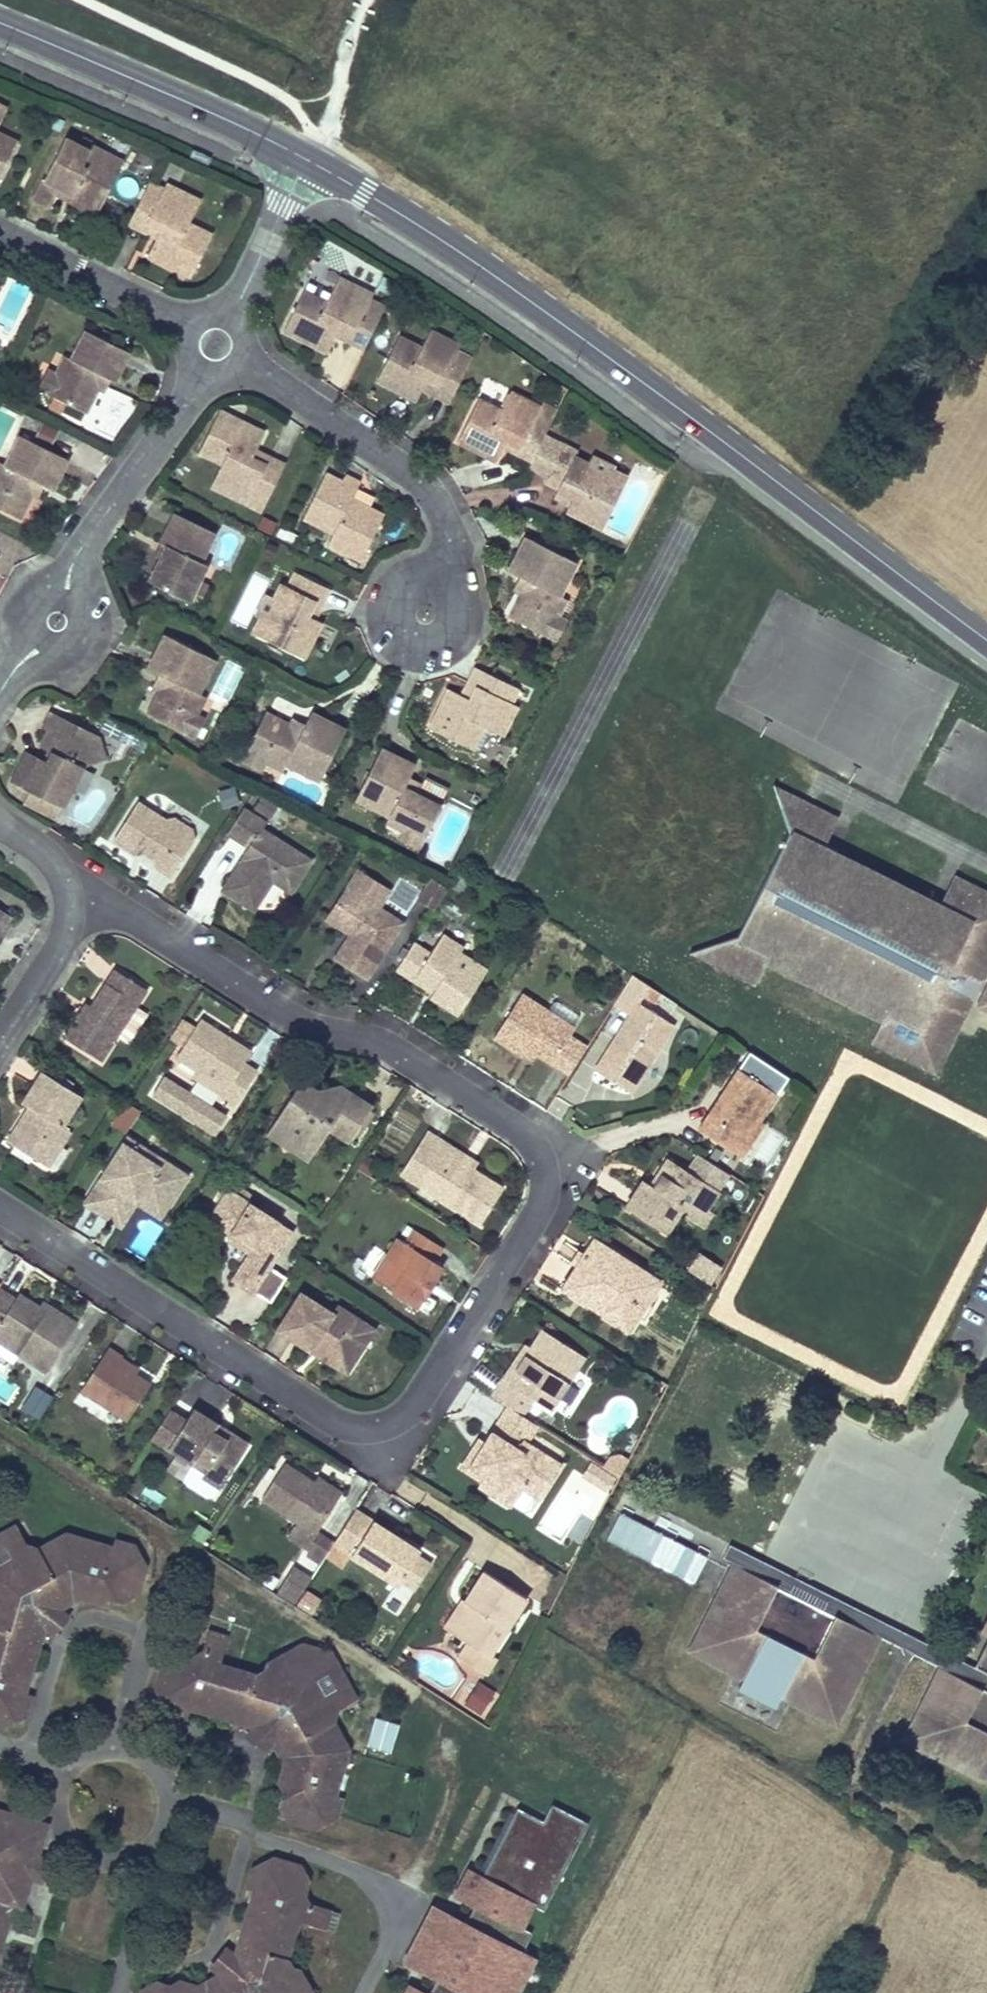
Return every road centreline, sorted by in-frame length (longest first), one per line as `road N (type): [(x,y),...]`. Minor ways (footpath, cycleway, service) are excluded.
road 1 (residential): [(71,897),(109,897),(300,1012),(386,1037),(525,1130),(541,1152),(543,1193),(416,1405),(375,1426),(350,1423),(0,1199)]
road 2 (tertiary): [(986,642),(547,311),(308,160)]
road 3 (residential): [(0,692),(57,621),(73,564),(213,347)]
road 4 (residential): [(213,347),(408,476),(428,498),(451,545),(423,617)]
road 5 (tertiary): [(308,160),(0,22)]
road 6 (residential): [(0,232),(213,347)]
road 7 (residential): [(213,347),(308,160)]
road 8 (residential): [(0,1039),(62,942),(71,897)]

